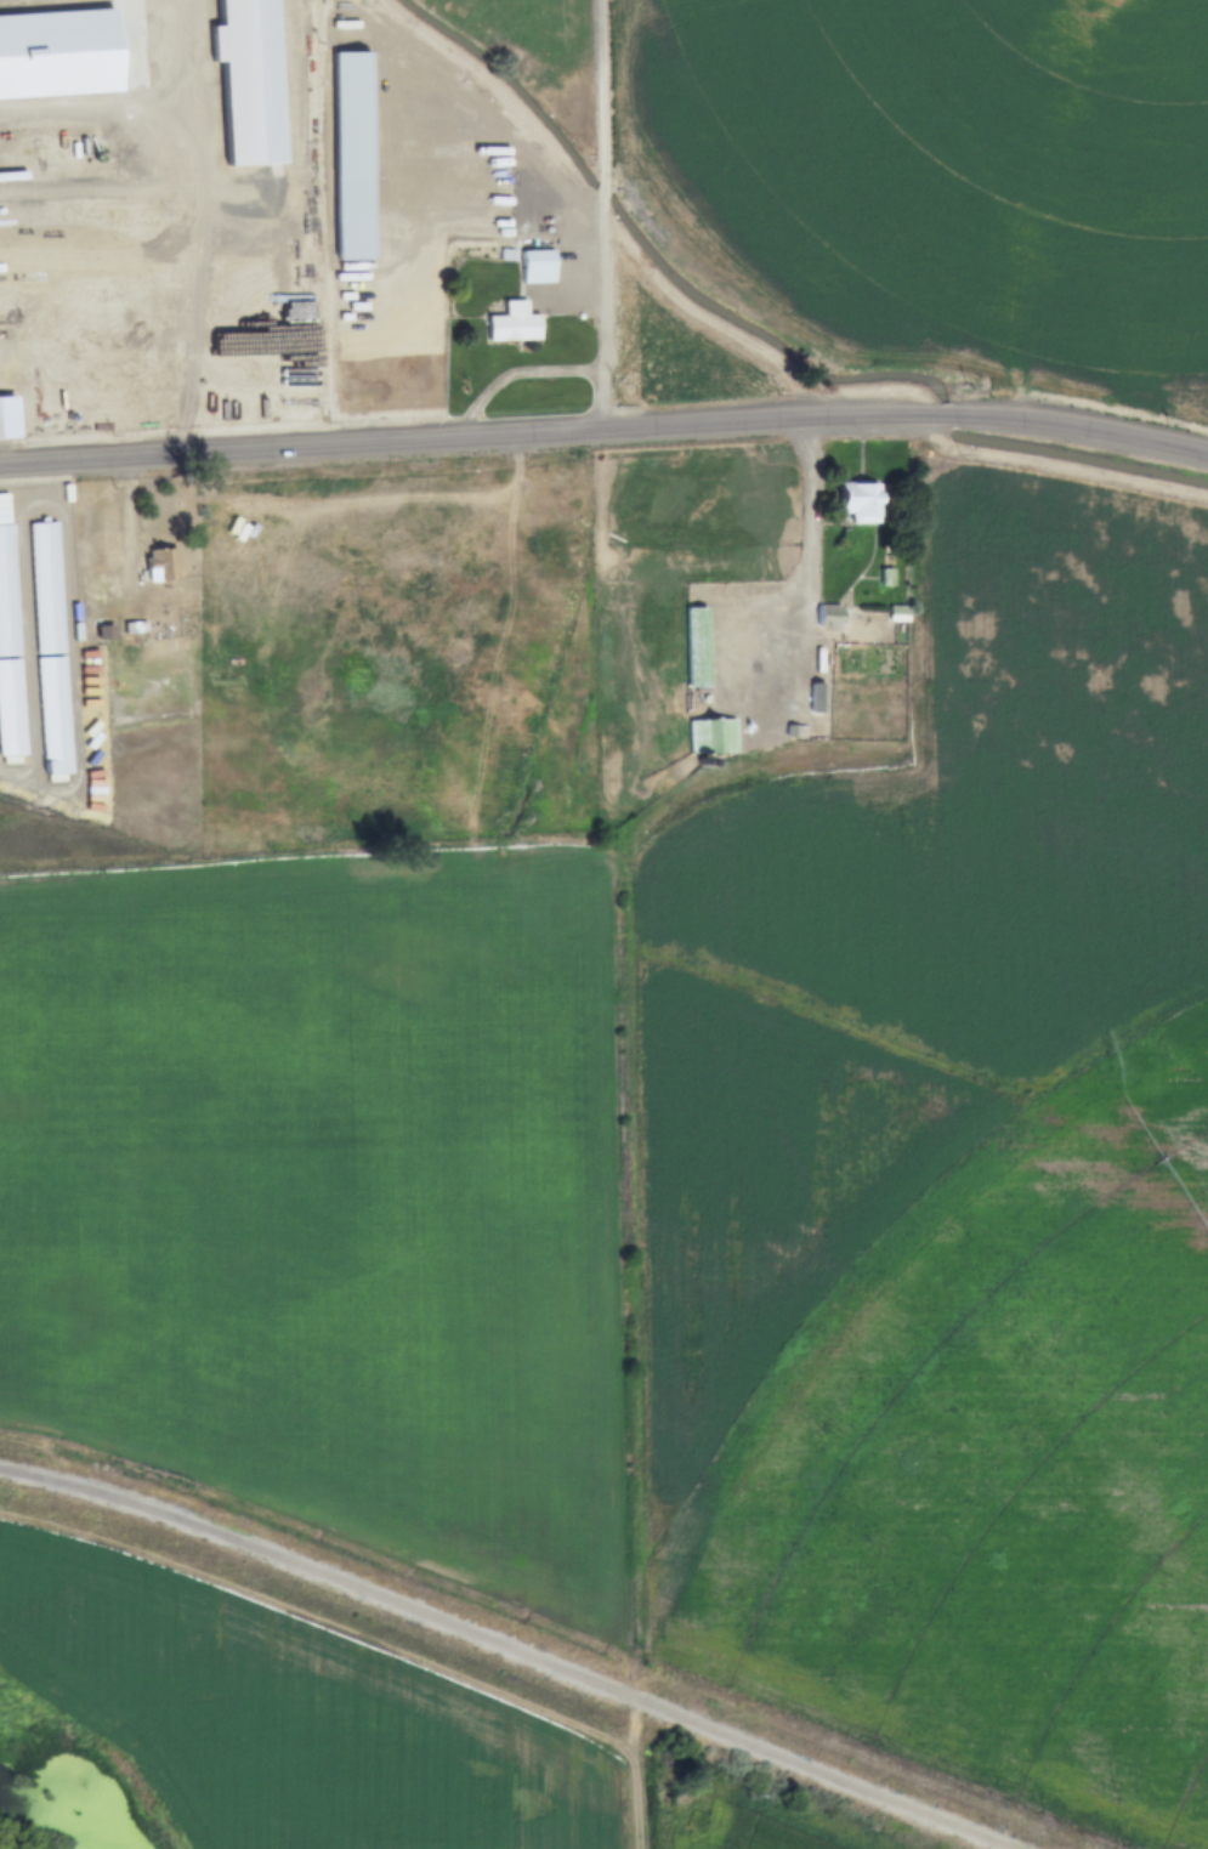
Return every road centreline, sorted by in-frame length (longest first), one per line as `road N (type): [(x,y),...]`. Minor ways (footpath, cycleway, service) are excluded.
road 1 (tertiary): [(0,467),(813,418),(1033,420),(1207,453)]
road 2 (track): [(0,1517),(118,1549),(268,1606),(634,1759),(638,1848)]
road 3 (track): [(0,886),(584,856),(616,869)]

